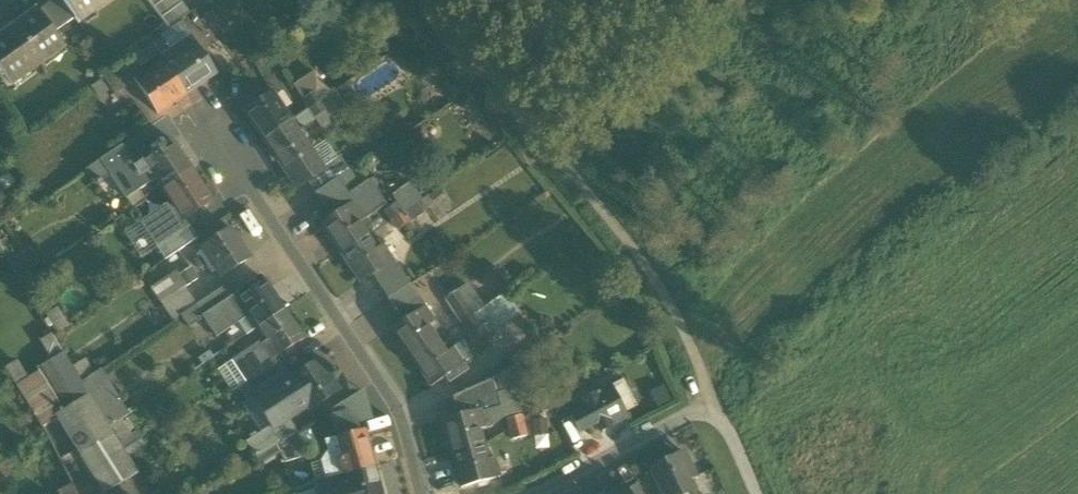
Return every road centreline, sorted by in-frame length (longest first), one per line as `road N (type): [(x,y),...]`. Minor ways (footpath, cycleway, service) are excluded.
road 1 (track): [(713,399),(666,293),(434,0)]
road 2 (residential): [(426,493),(401,416),(211,127)]
road 3 (residential): [(529,493),(713,399)]

